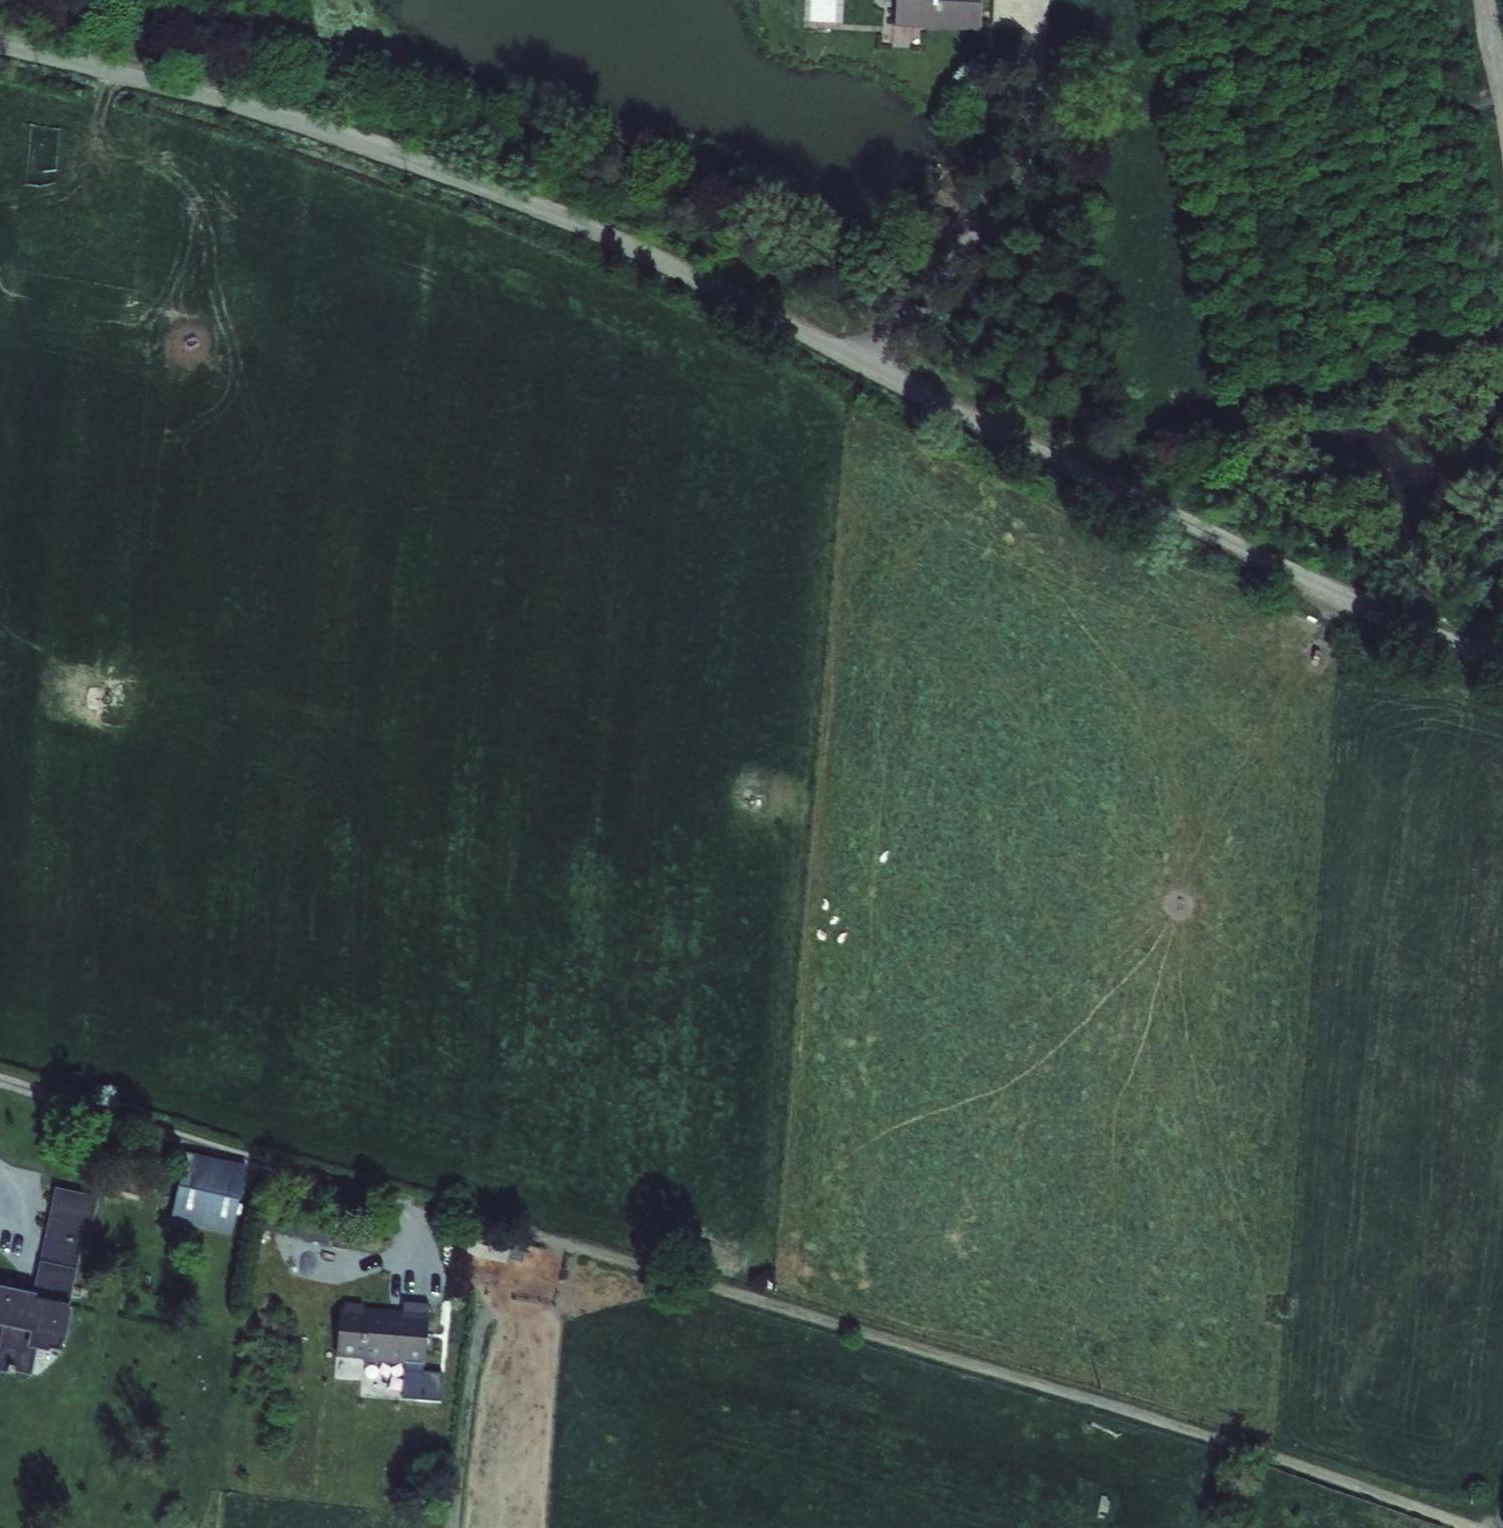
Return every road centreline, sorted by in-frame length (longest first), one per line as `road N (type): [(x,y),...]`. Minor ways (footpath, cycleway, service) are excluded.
road 1 (unclassified): [(0,49),(264,111),(568,221),(1249,552),(1418,630),(1502,657)]
road 2 (unclassified): [(1469,1527),(1055,1389),(507,1227),(393,1202),(0,1081)]

